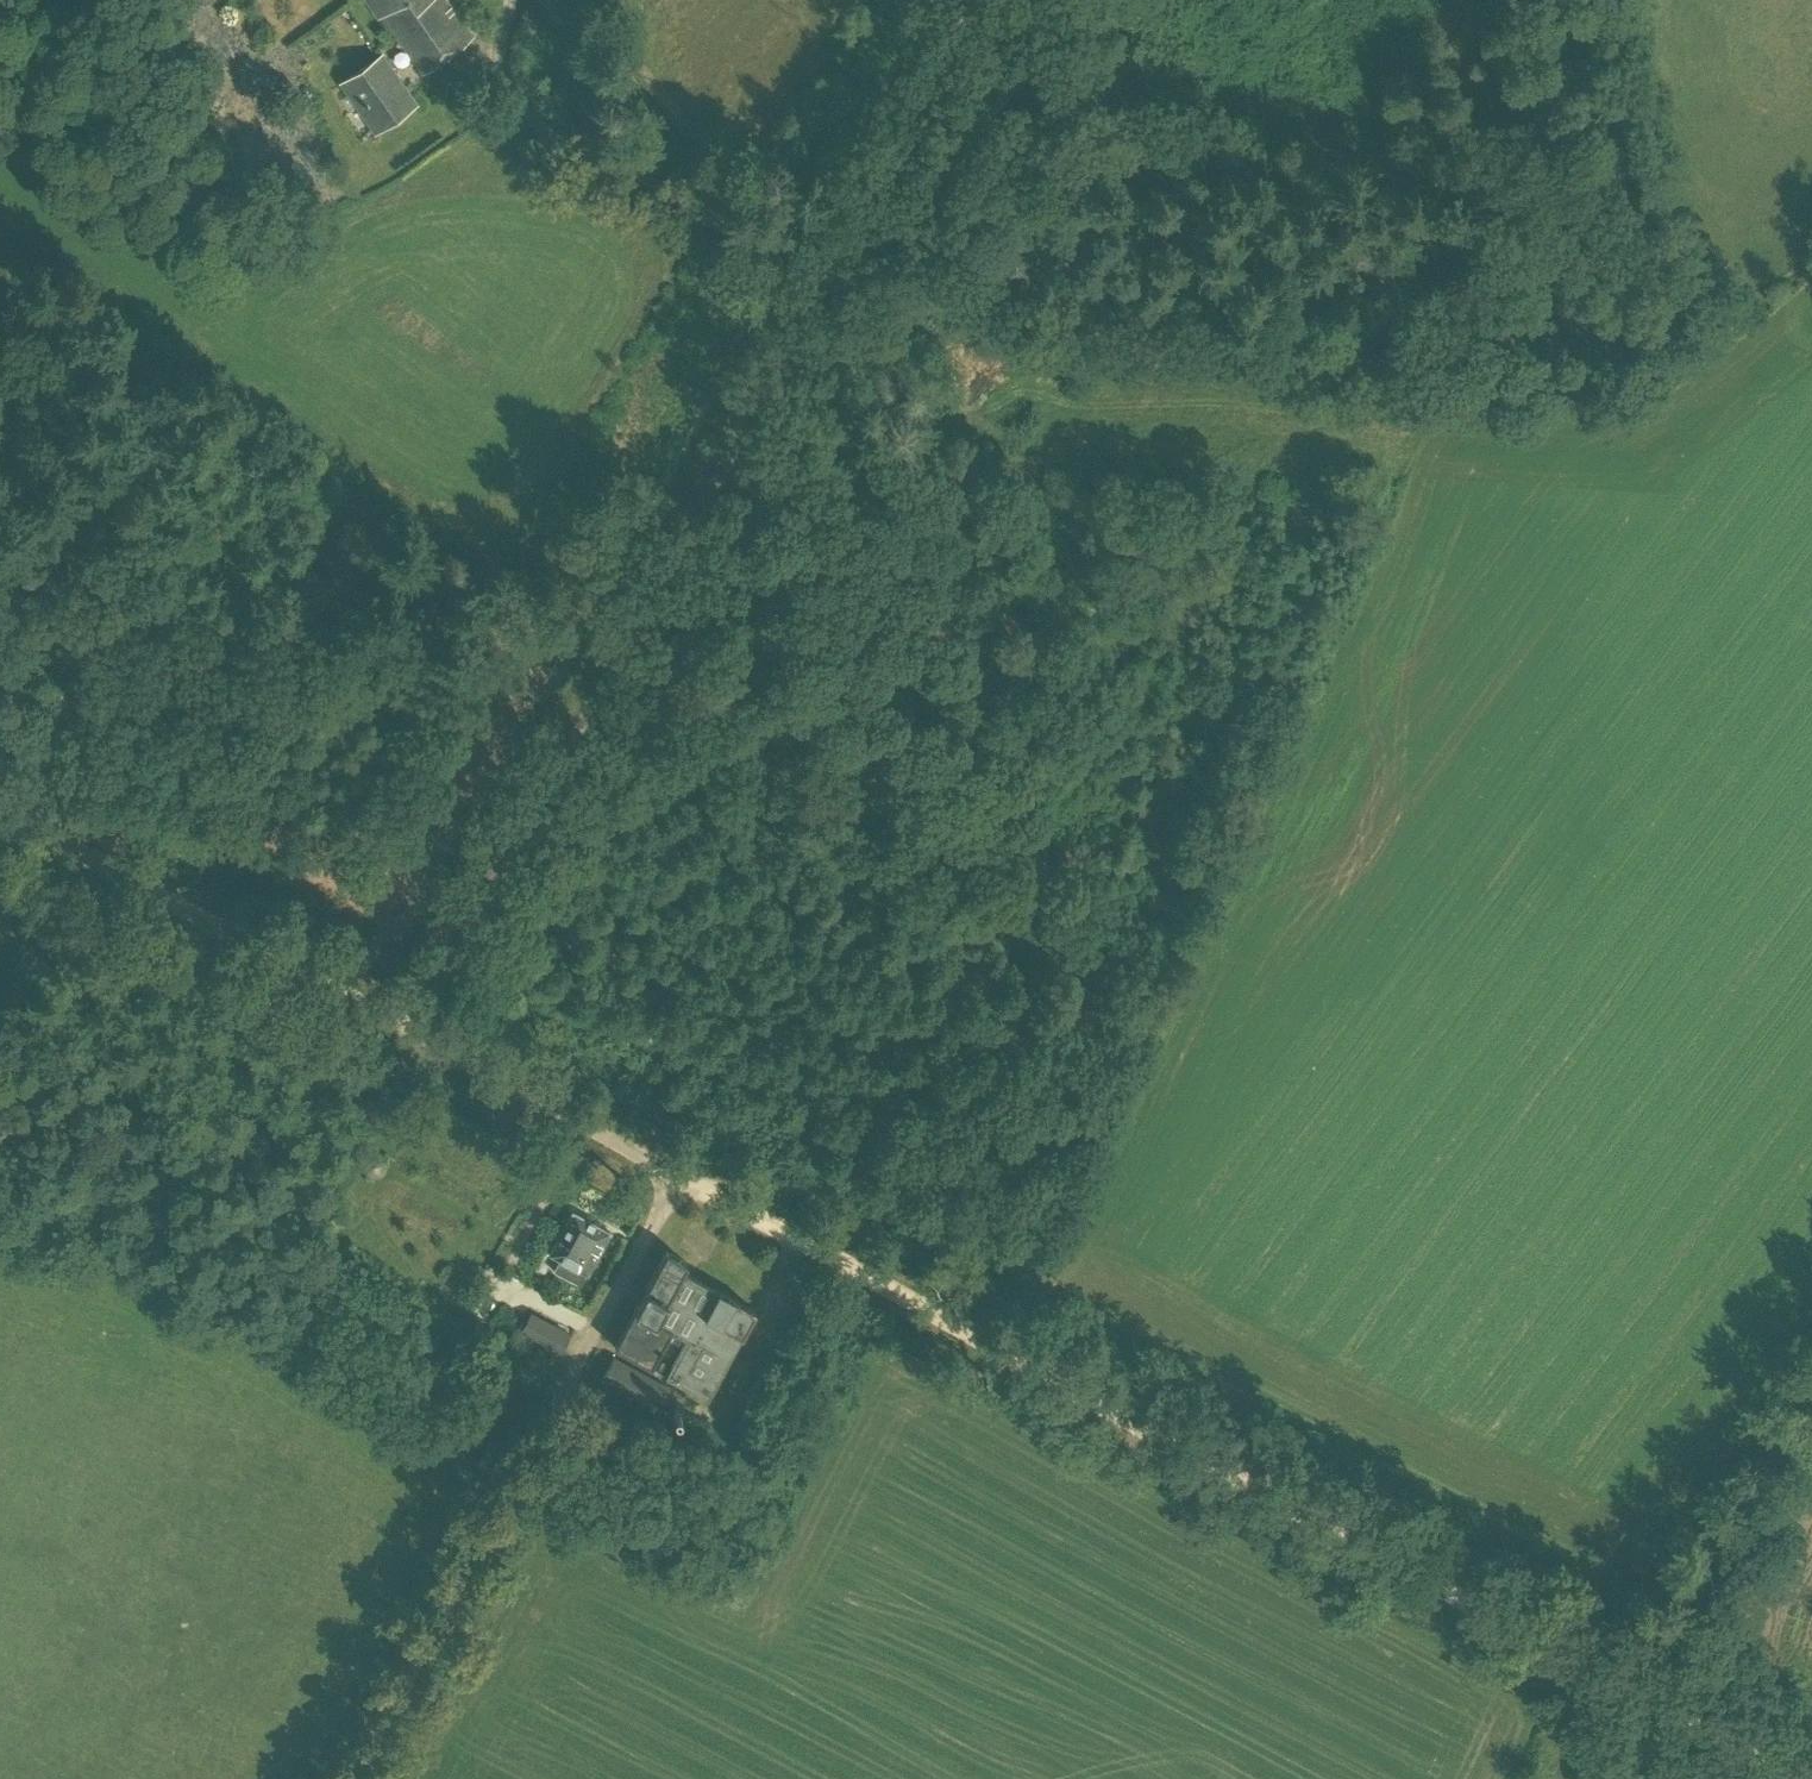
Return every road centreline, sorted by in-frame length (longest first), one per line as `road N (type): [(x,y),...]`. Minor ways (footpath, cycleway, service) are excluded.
road 1 (track): [(1804,1778),(685,1176)]
road 2 (residential): [(415,1026),(976,0)]
road 3 (unclassified): [(348,1778),(685,1176),(415,1026)]
road 4 (track): [(0,802),(415,1026)]

